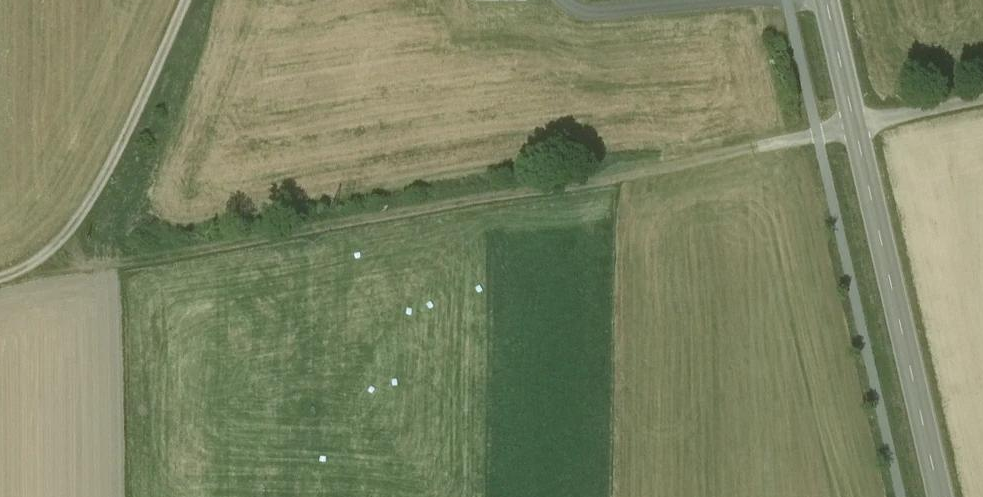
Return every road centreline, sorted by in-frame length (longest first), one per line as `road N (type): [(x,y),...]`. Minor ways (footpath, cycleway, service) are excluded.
road 1 (track): [(62,241),(83,262),(171,256),(584,186),(856,128)]
road 2 (secondary): [(826,0),(940,496)]
road 3 (track): [(0,279),(62,241),(99,189),(187,0)]

